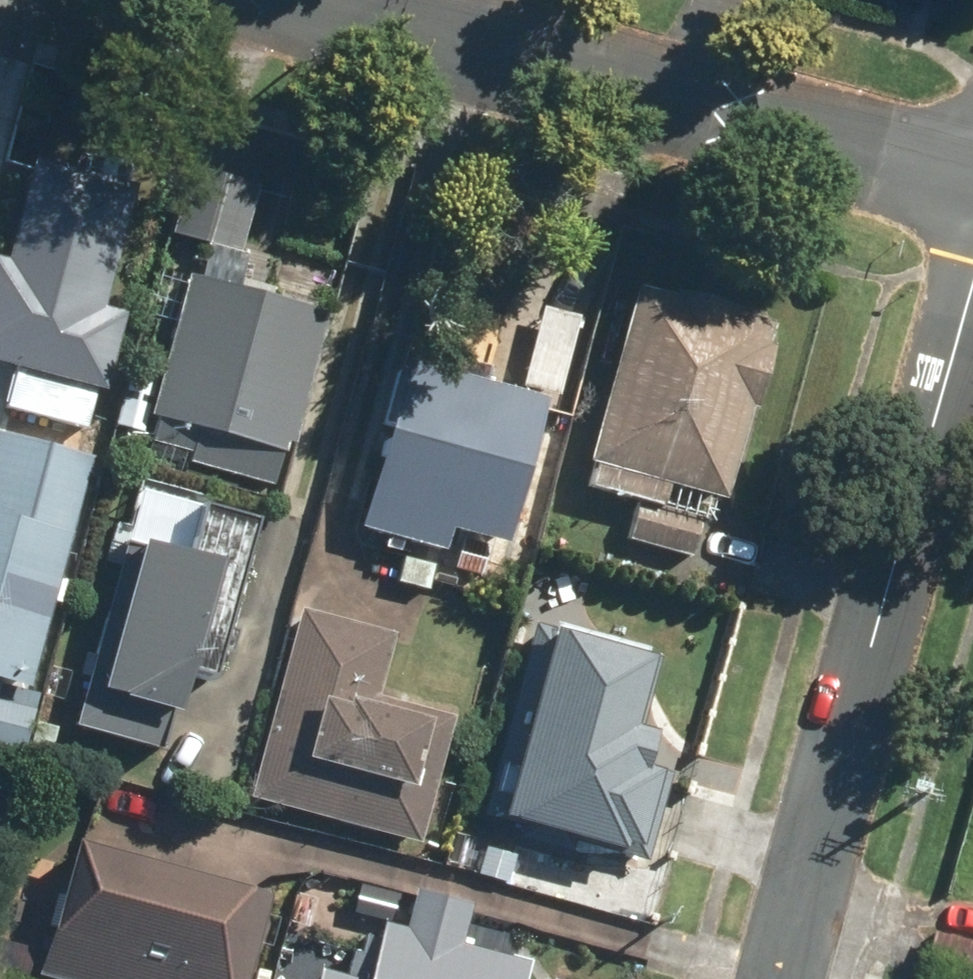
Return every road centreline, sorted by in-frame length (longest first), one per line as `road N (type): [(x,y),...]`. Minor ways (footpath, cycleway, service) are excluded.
road 1 (residential): [(781,978),(972,290)]
road 2 (residential): [(315,0),(972,181)]

